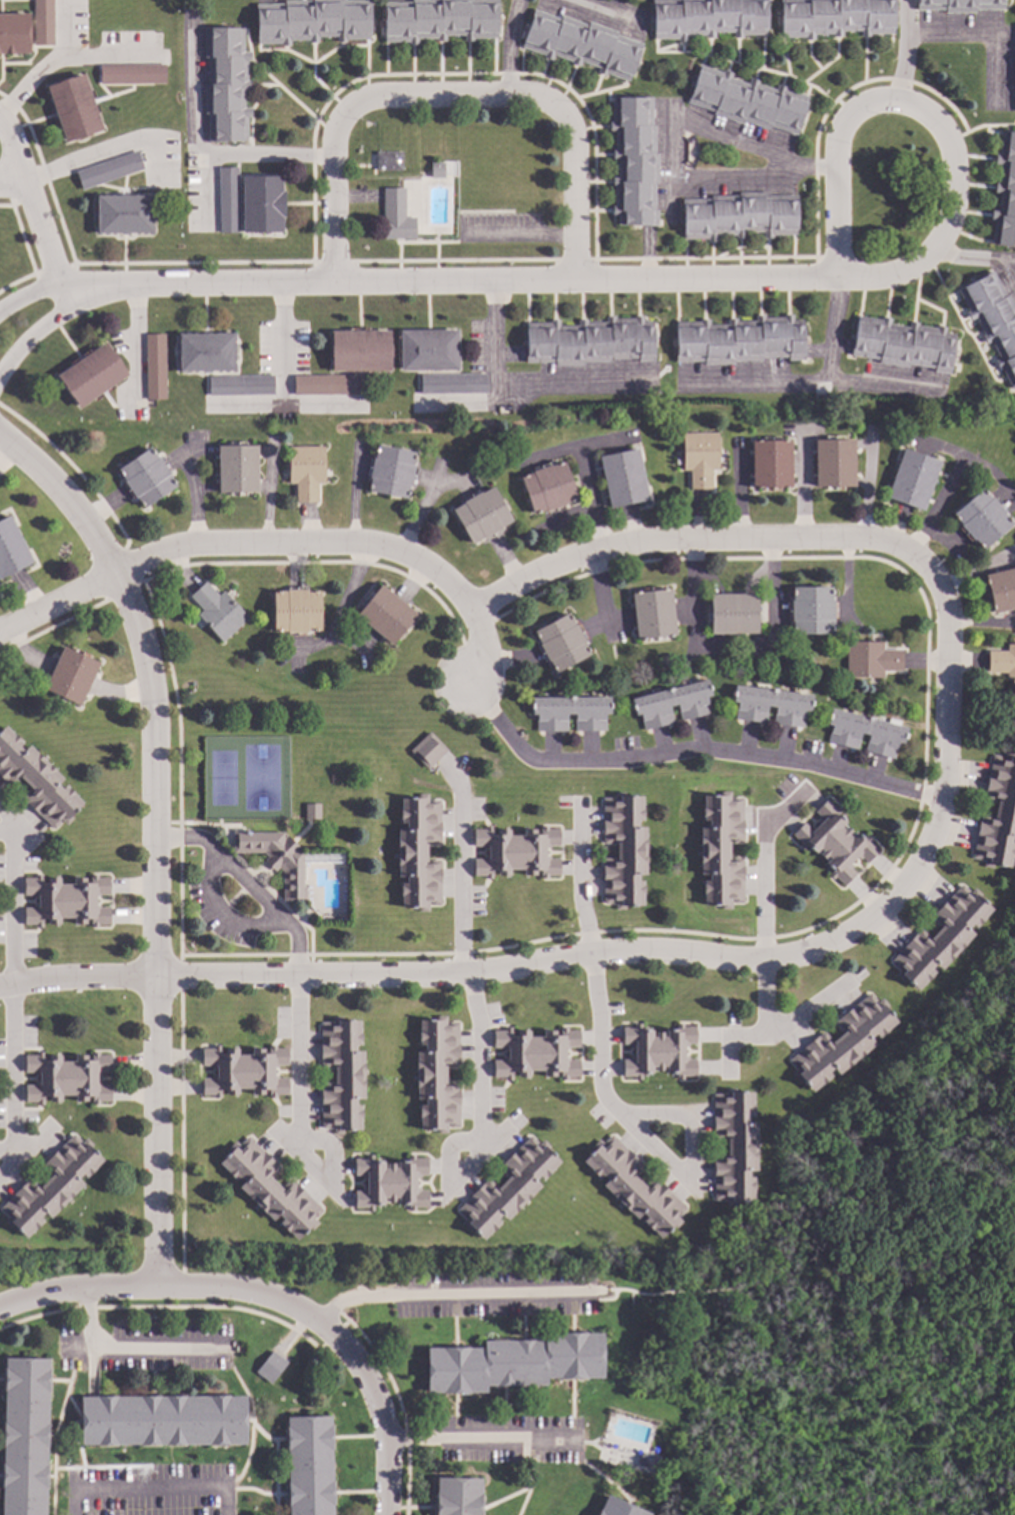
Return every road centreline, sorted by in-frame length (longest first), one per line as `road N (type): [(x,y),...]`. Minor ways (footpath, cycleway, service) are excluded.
road 1 (residential): [(117,577),(212,543),(364,542),(416,560),(470,605),(571,559),(668,540),(858,539),(907,548),(938,580),(948,613),(943,804)]
road 2 (residential): [(943,804),(915,879),(878,918),(779,960),(611,954),(469,972),(154,973),(0,985)]
road 3 (residential): [(0,440),(68,500),(133,609),(150,667),(153,1288)]
road 4 (residential): [(61,296),(157,286),(837,278)]
road 5 (residential): [(330,285),(335,125),(348,108),(370,101),(467,99),(531,99),(564,123),(571,284)]
road 6 (residential): [(0,1307),(77,1291),(153,1288),(249,1292),(314,1319),(345,1345),(368,1381),(382,1514)]
road 7 (residential): [(472,685),(522,762),(723,752),(817,767),(943,804)]
road 8 (residential): [(837,278),(898,276),(931,255),(950,224),(950,140),(901,102),(871,103),(846,123),(834,153),(837,278)]
road 9 (residential): [(835,171),(773,159),(757,186),(668,187),(669,125),(773,159)]
road 10 (residential): [(117,577),(0,634)]
road 11 (residential): [(61,296),(22,182)]

